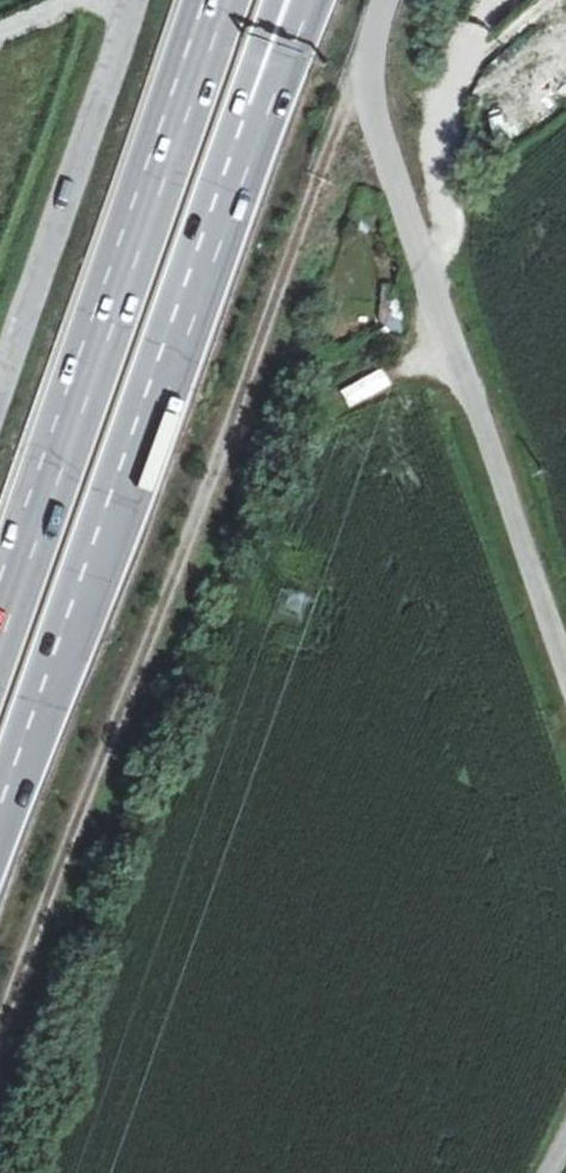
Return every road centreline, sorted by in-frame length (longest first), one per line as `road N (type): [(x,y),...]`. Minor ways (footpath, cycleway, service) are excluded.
road 1 (track): [(0,1019),(353,70),(384,27)]
road 2 (trunk): [(0,811),(249,111)]
road 3 (unclassified): [(384,27),(385,137),(565,666)]
road 4 (trunk): [(221,18),(0,642)]
road 5 (unclassified): [(0,397),(132,0)]
road 6 (trunk): [(249,111),(297,0)]

